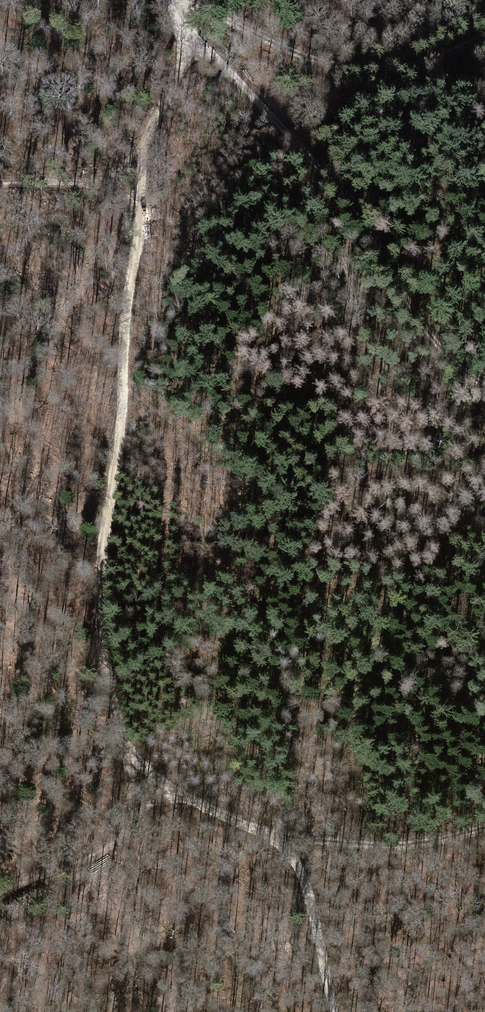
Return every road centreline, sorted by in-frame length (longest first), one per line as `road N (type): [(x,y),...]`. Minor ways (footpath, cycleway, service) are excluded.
road 1 (track): [(146,147),(100,584),(112,705),(135,752),(186,794),(289,843),(424,838),(484,824)]
road 2 (track): [(484,382),(436,343),(324,165),(169,0)]
road 3 (track): [(484,33),(421,58),(372,65),(306,56),(207,10),(172,3)]
road 4 (track): [(186,794),(131,814),(93,856),(0,891)]
road 5 (track): [(335,1011),(289,843)]
road 6 (track): [(0,184),(94,180),(137,206)]
road 7 (track): [(192,31),(146,147)]

